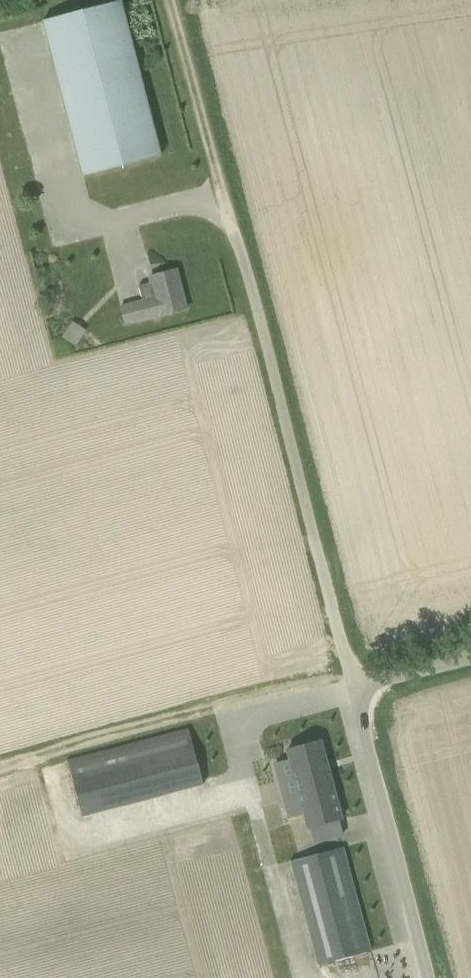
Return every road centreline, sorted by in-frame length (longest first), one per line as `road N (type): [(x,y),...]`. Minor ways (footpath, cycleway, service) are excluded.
road 1 (unclassified): [(352,692),(223,195)]
road 2 (track): [(0,770),(349,677)]
road 3 (unclassified): [(427,977),(352,692)]
road 4 (track): [(170,0),(223,195)]
road 5 (unclassified): [(352,692),(470,660)]

